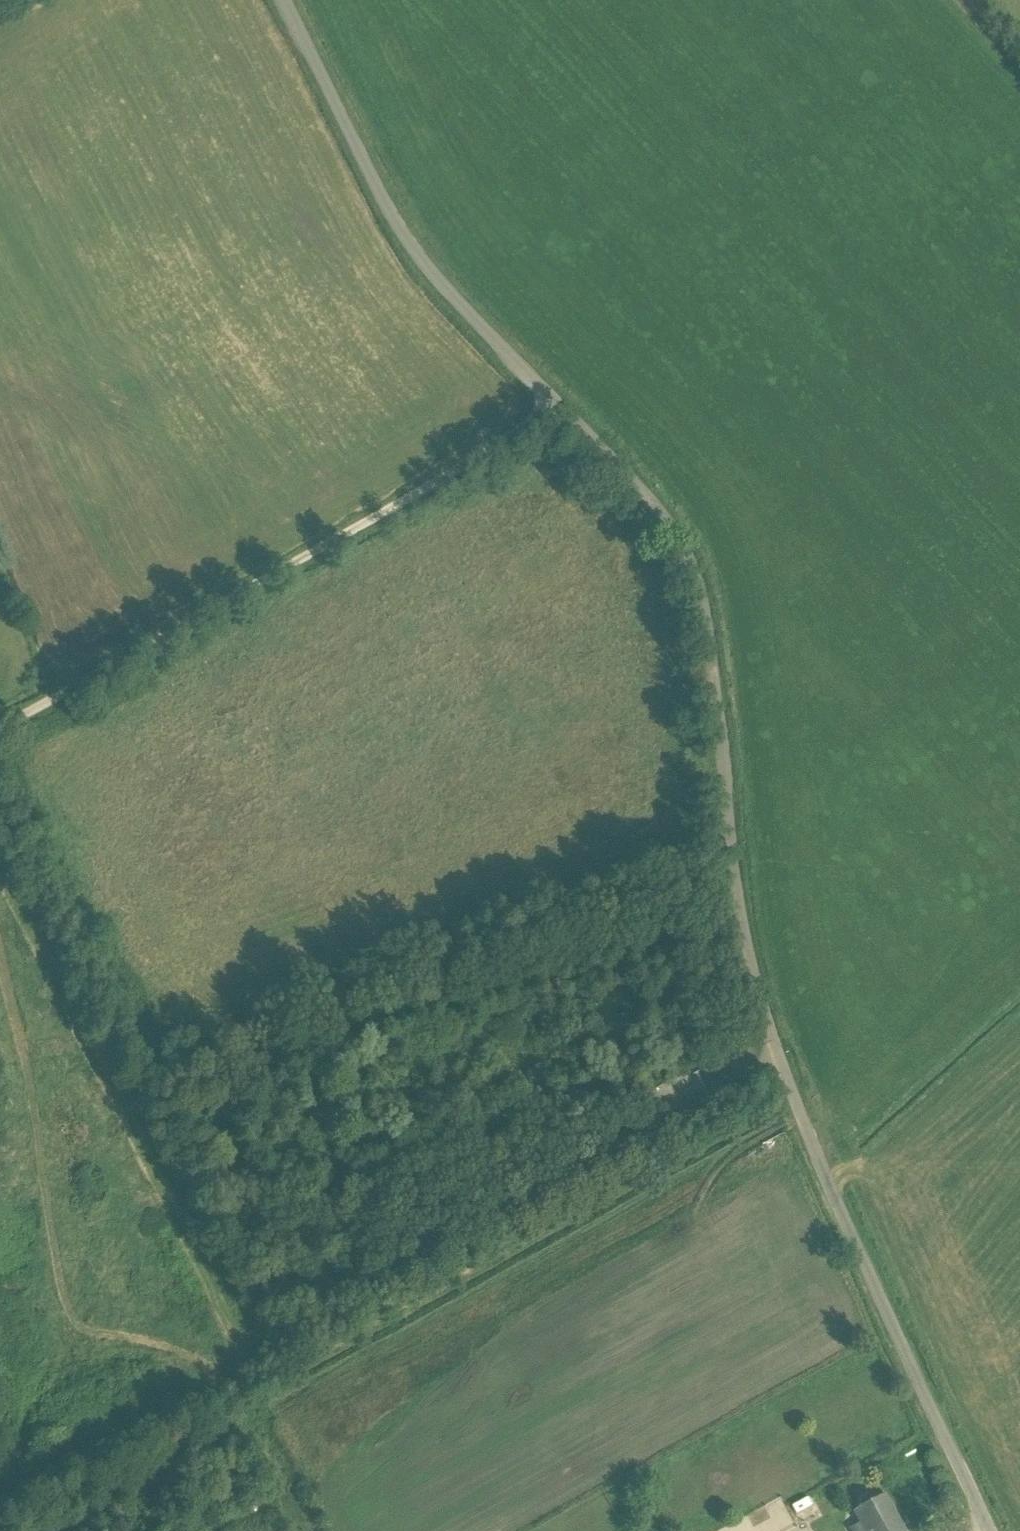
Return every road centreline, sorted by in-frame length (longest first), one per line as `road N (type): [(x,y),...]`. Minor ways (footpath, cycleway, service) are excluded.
road 1 (unclassified): [(989,1530),(786,1085),(750,959),(704,591),(694,568),(402,232),(285,0)]
road 2 (track): [(0,724),(277,573),(558,403)]

